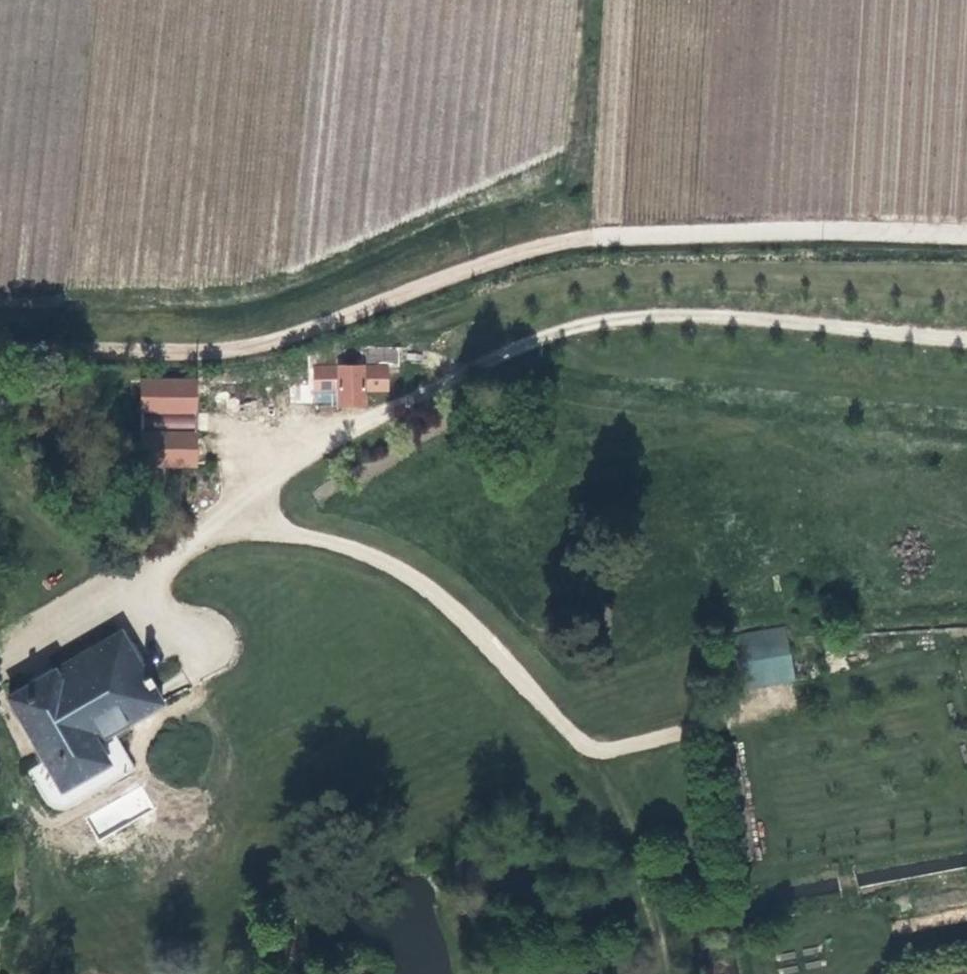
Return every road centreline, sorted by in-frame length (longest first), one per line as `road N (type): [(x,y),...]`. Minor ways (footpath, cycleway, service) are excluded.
road 1 (track): [(0,346),(247,349),(597,234),(966,235)]

